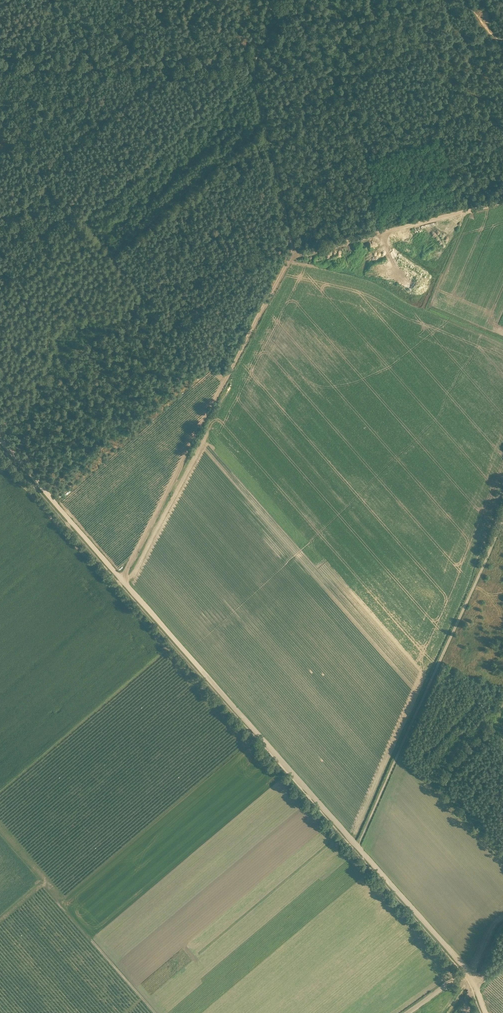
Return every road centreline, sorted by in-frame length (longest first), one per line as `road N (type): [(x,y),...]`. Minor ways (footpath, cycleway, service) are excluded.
road 1 (track): [(468,974),(0,443)]
road 2 (track): [(123,578),(293,259),(502,202)]
road 3 (track): [(502,525),(359,847)]
road 4 (track): [(294,0),(262,49),(257,78),(298,255)]
road 5 (track): [(257,78),(240,64),(0,67)]

